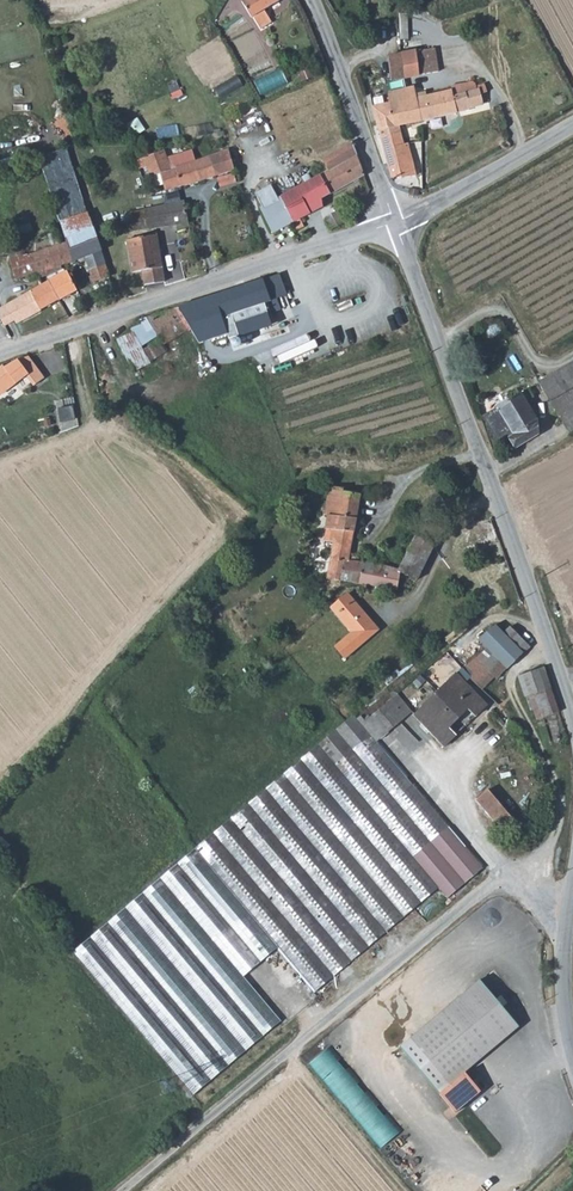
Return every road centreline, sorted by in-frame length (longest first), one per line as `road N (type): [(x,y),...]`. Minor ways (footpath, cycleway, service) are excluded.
road 1 (track): [(123,1190),(492,885),(520,881),(571,904)]
road 2 (unclassified): [(572,727),(563,680),(393,223)]
road 3 (unclassified): [(0,352),(393,223)]
road 4 (unclassified): [(393,223),(313,0)]
road 5 (unclassified): [(393,223),(572,125)]
road 6 (unclassified): [(572,1059),(561,963),(572,895)]

